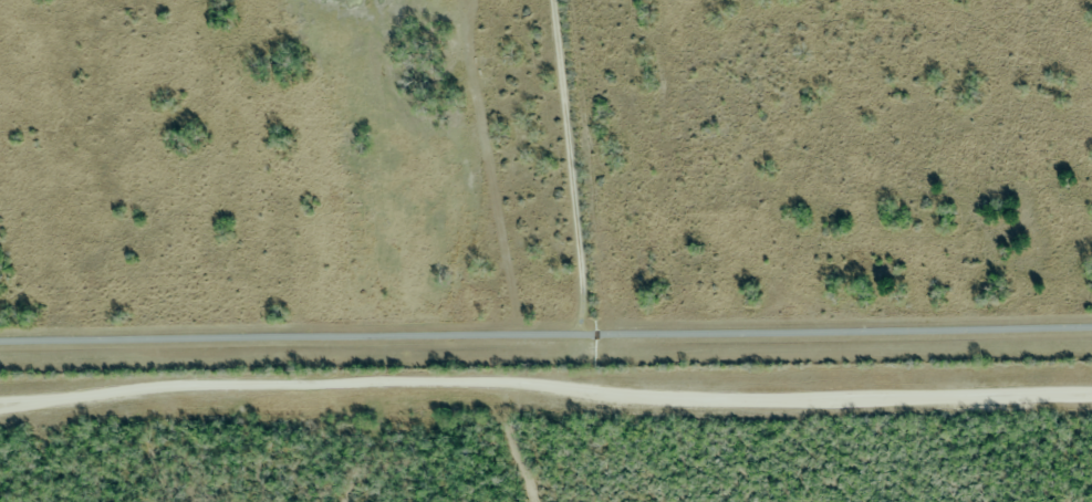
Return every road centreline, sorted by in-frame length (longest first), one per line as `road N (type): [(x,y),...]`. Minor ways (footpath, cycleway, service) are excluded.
road 1 (residential): [(0,405),(180,386),(436,380),(726,399),(1091,394)]
road 2 (residential): [(0,355),(1091,338)]
road 3 (residential): [(641,346),(624,82),(596,0)]

